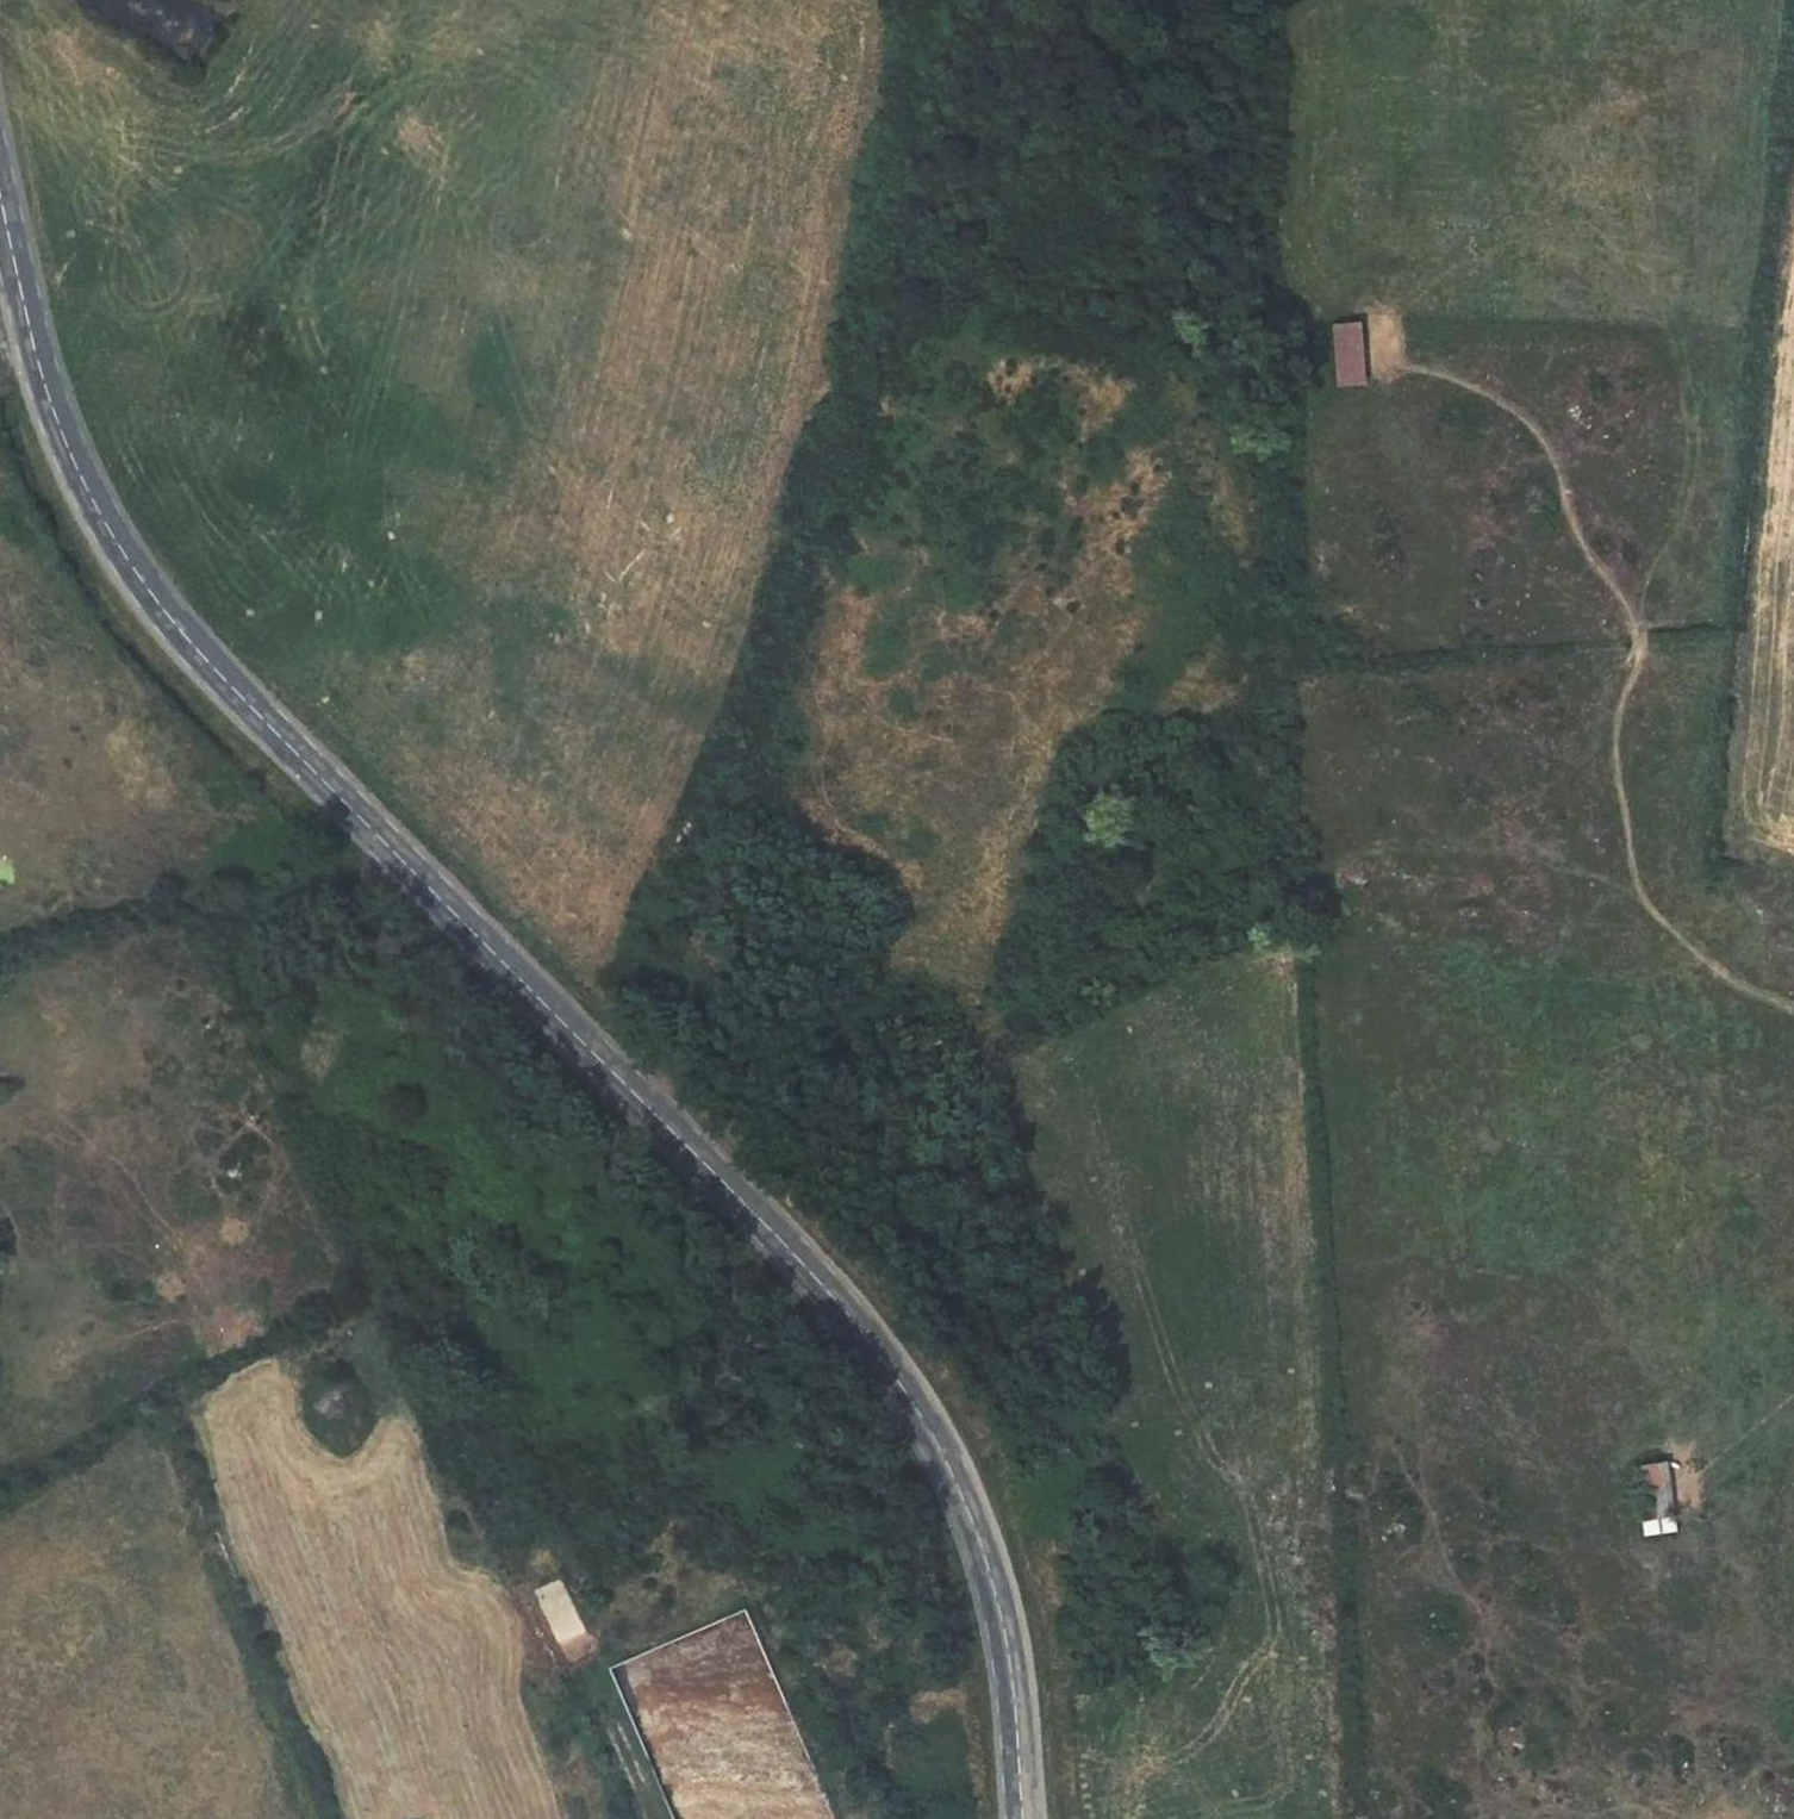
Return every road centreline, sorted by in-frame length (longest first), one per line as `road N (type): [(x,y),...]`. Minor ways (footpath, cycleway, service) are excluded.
road 1 (tertiary): [(1023,1818),(983,1559),(887,1363),(225,678),(115,537),(44,389),(0,192)]

